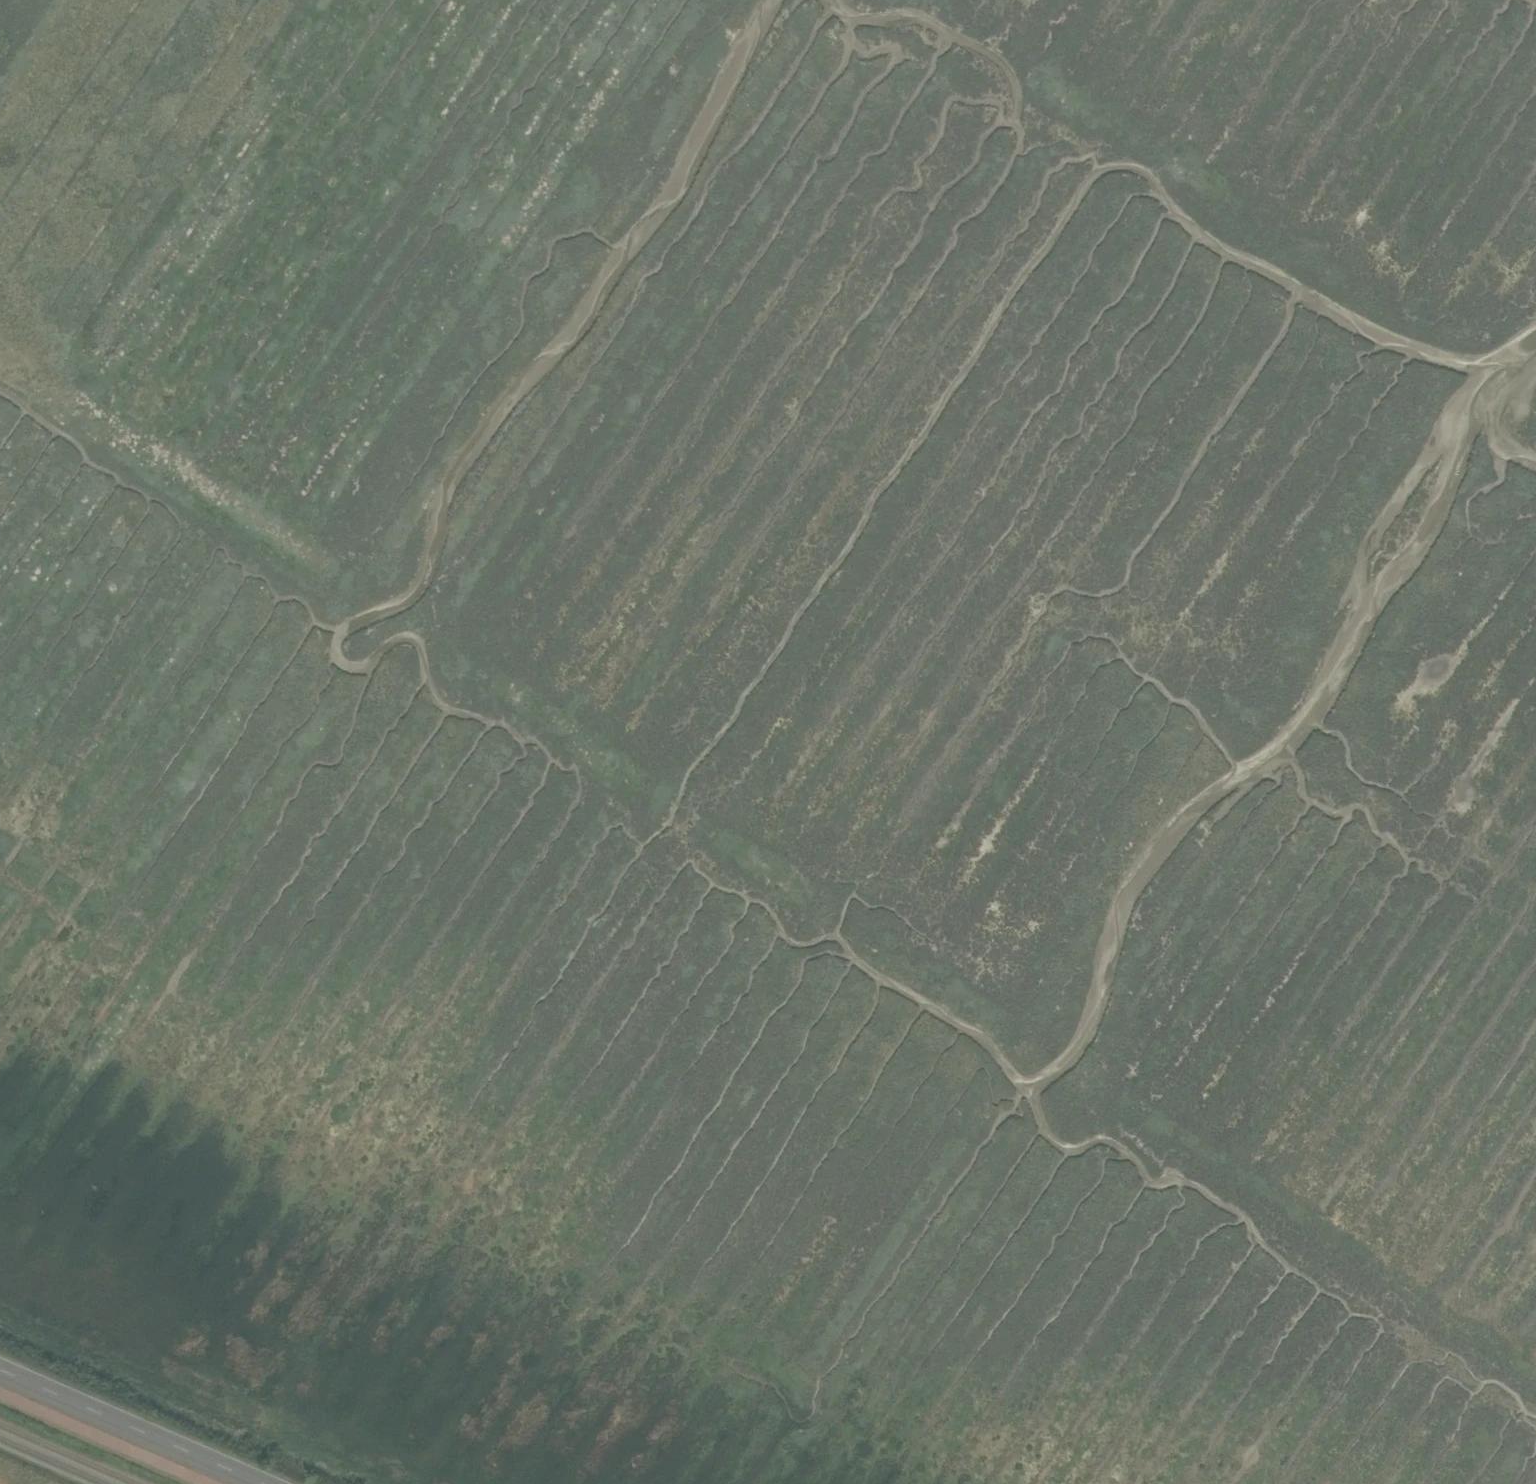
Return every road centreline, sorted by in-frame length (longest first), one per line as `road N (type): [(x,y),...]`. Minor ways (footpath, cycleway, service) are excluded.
road 1 (tertiary): [(264,1483),(0,1369)]

